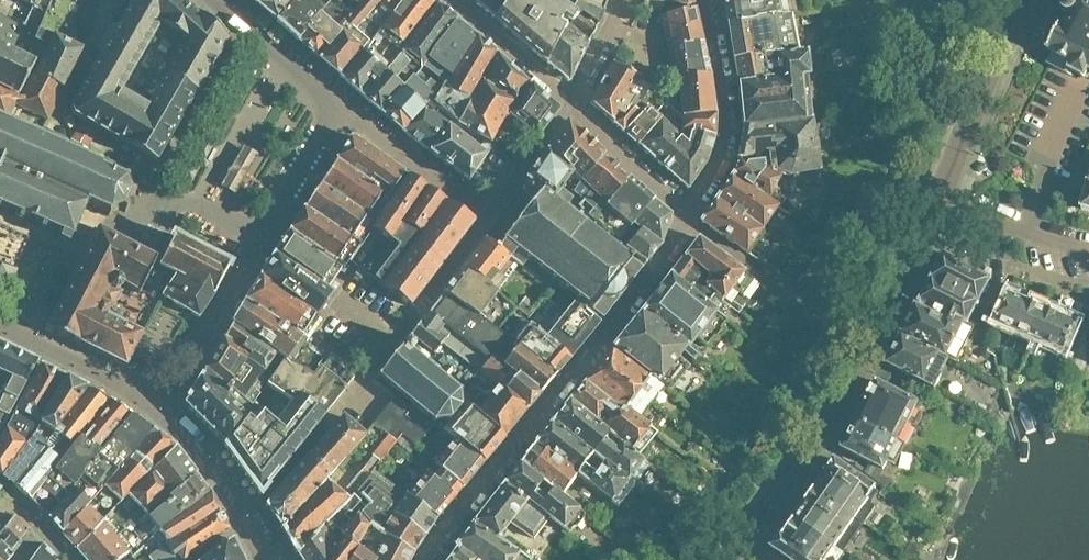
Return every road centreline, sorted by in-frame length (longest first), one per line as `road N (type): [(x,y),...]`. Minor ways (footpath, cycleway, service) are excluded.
road 1 (residential): [(691,219),(427,559)]
road 2 (residential): [(727,559),(793,478),(875,336)]
road 3 (residential): [(706,0),(724,133),(716,163),(680,210)]
road 4 (residential): [(691,219),(743,260),(875,336)]
road 5 (residential): [(936,191),(1019,0)]
road 6 (residential): [(262,232),(159,408)]
road 7 (residential): [(369,371),(486,218)]
road 8 (residential): [(159,408),(211,465),(265,559)]
road 9 (residential): [(486,218),(339,105)]
road 10 (residential): [(0,325),(159,408)]
road 11 (residential): [(936,191),(1088,247)]
road 12 (residential): [(219,0),(339,105)]
road 13 (residential): [(448,0),(568,103)]
road 14 (residential): [(875,336),(936,191)]
road 15 (residential): [(568,103),(680,210)]
road 16 (residential): [(339,105),(262,232)]
road 17 (residential): [(568,103),(486,218)]

